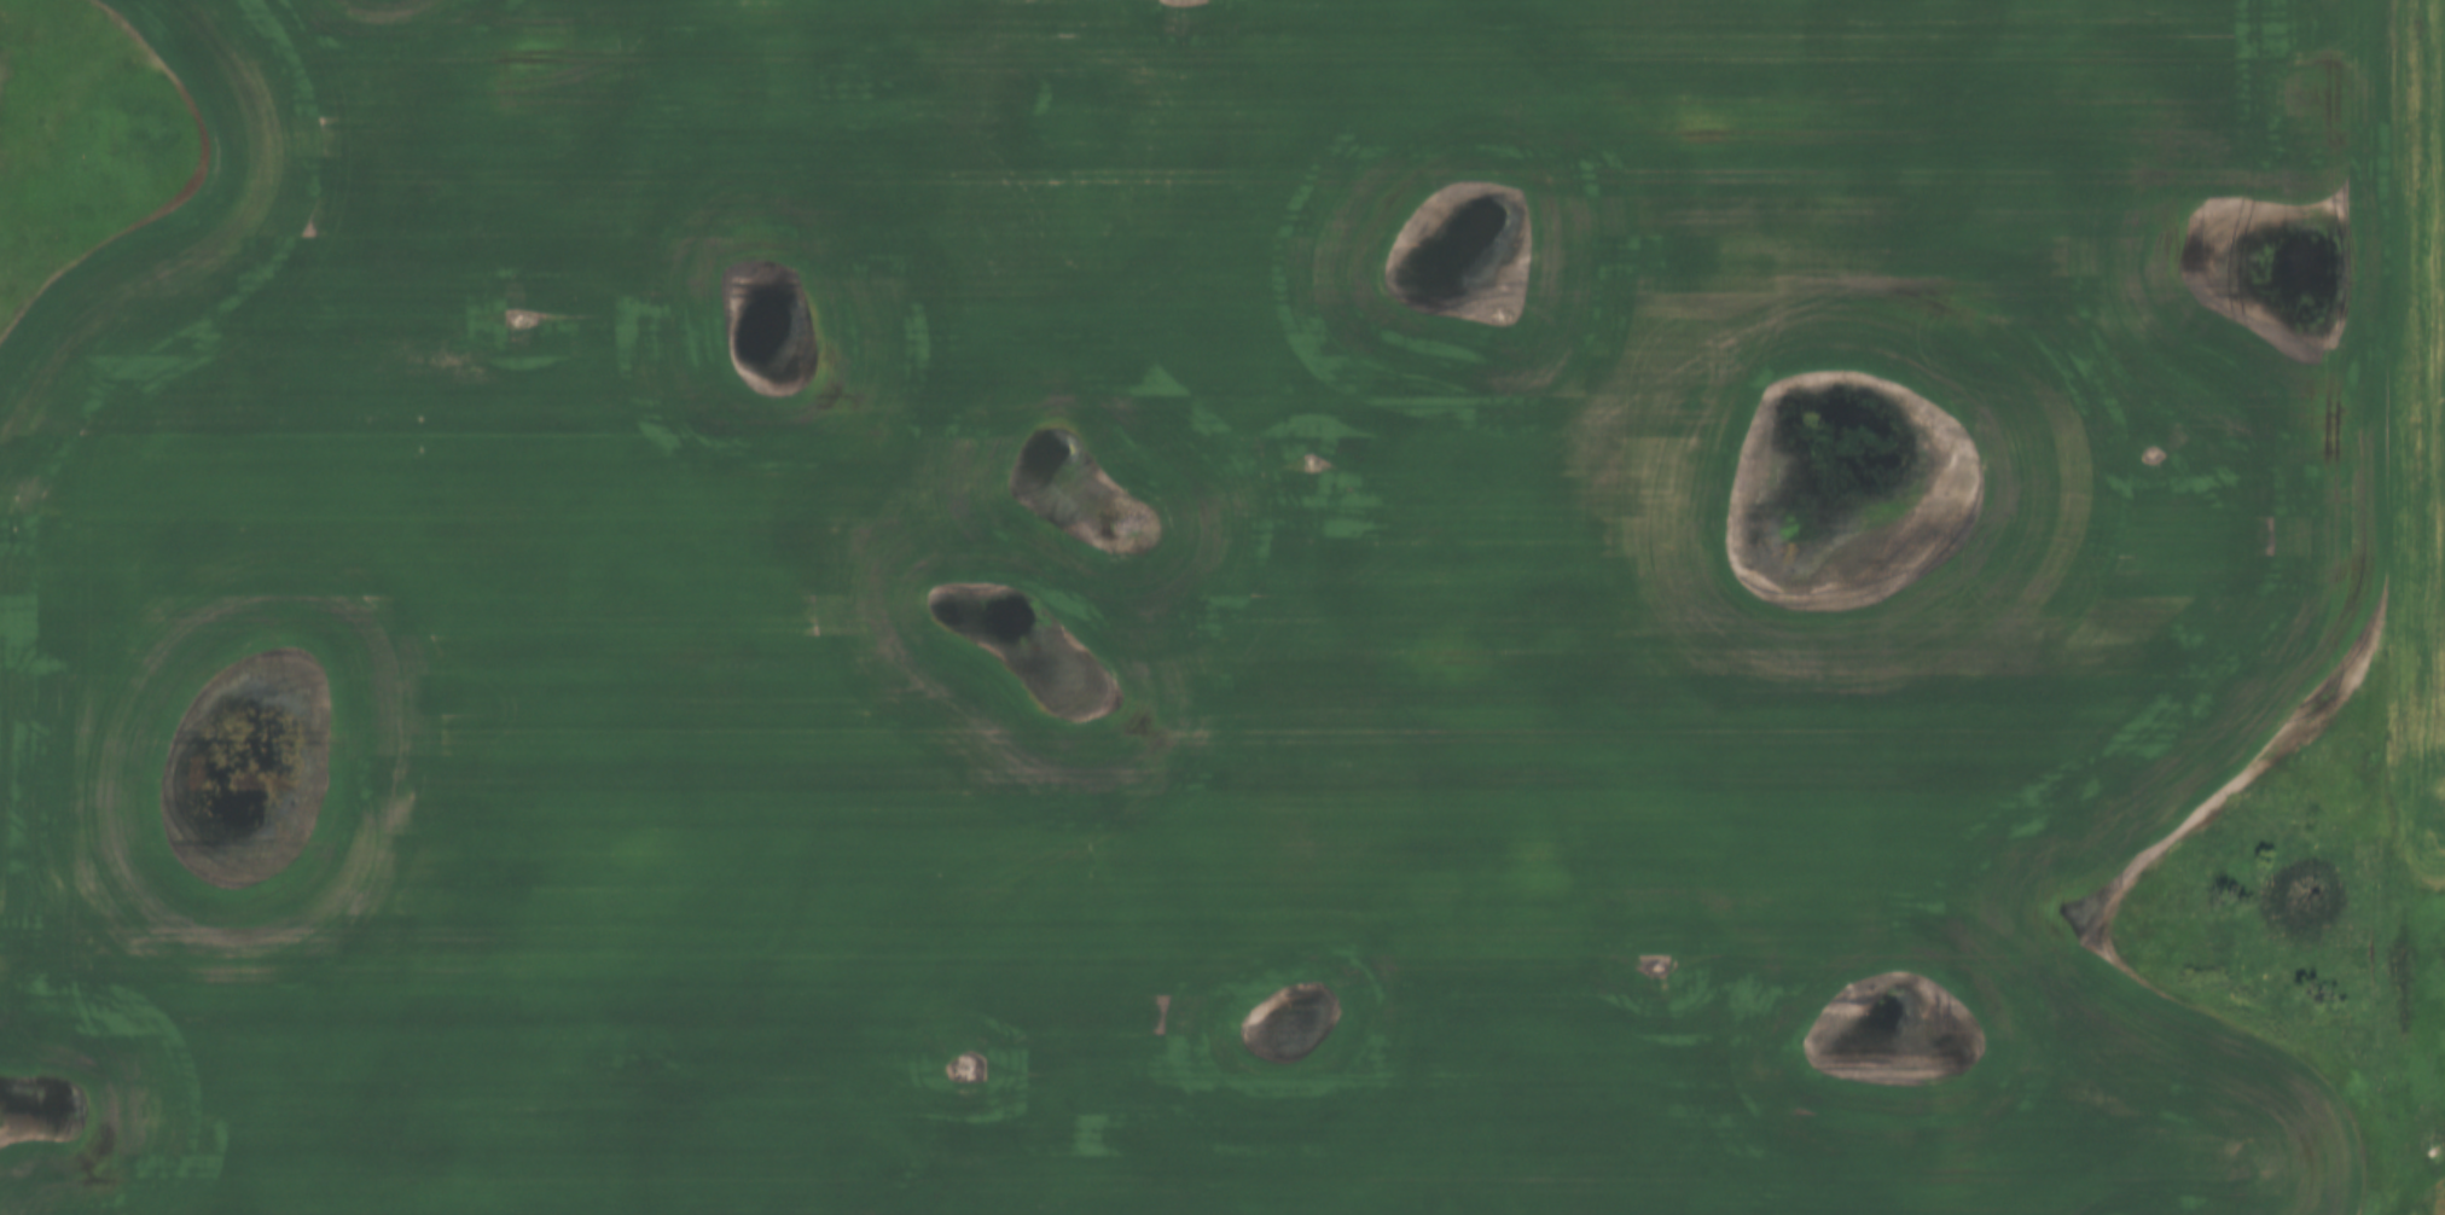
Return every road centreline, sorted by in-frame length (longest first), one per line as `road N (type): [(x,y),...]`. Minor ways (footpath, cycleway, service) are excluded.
road 1 (track): [(2408,0),(2404,822),(2422,922),(2437,1185),(2429,1214)]

